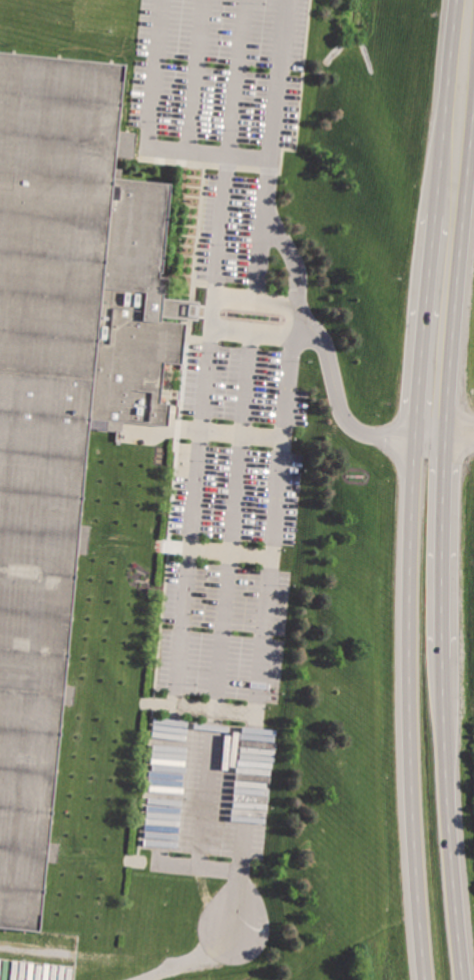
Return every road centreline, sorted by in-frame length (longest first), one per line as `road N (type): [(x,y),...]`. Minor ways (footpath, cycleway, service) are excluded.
road 1 (primary): [(433,438),(418,469),(412,677),(427,979)]
road 2 (primary): [(464,979),(444,654)]
road 3 (primary): [(447,215),(433,438)]
road 4 (primary): [(444,654),(445,470),(433,438)]
road 5 (primary): [(471,0),(447,215)]

